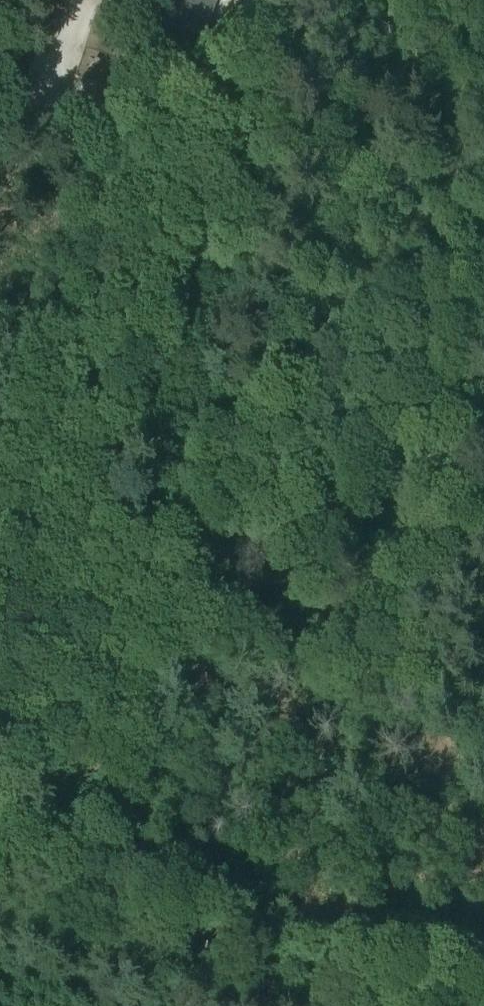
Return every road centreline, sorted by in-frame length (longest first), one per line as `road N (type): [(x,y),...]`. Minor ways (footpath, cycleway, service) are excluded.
road 1 (unclassified): [(0,581),(63,461),(244,0)]
road 2 (track): [(0,852),(356,982),(471,1005)]

